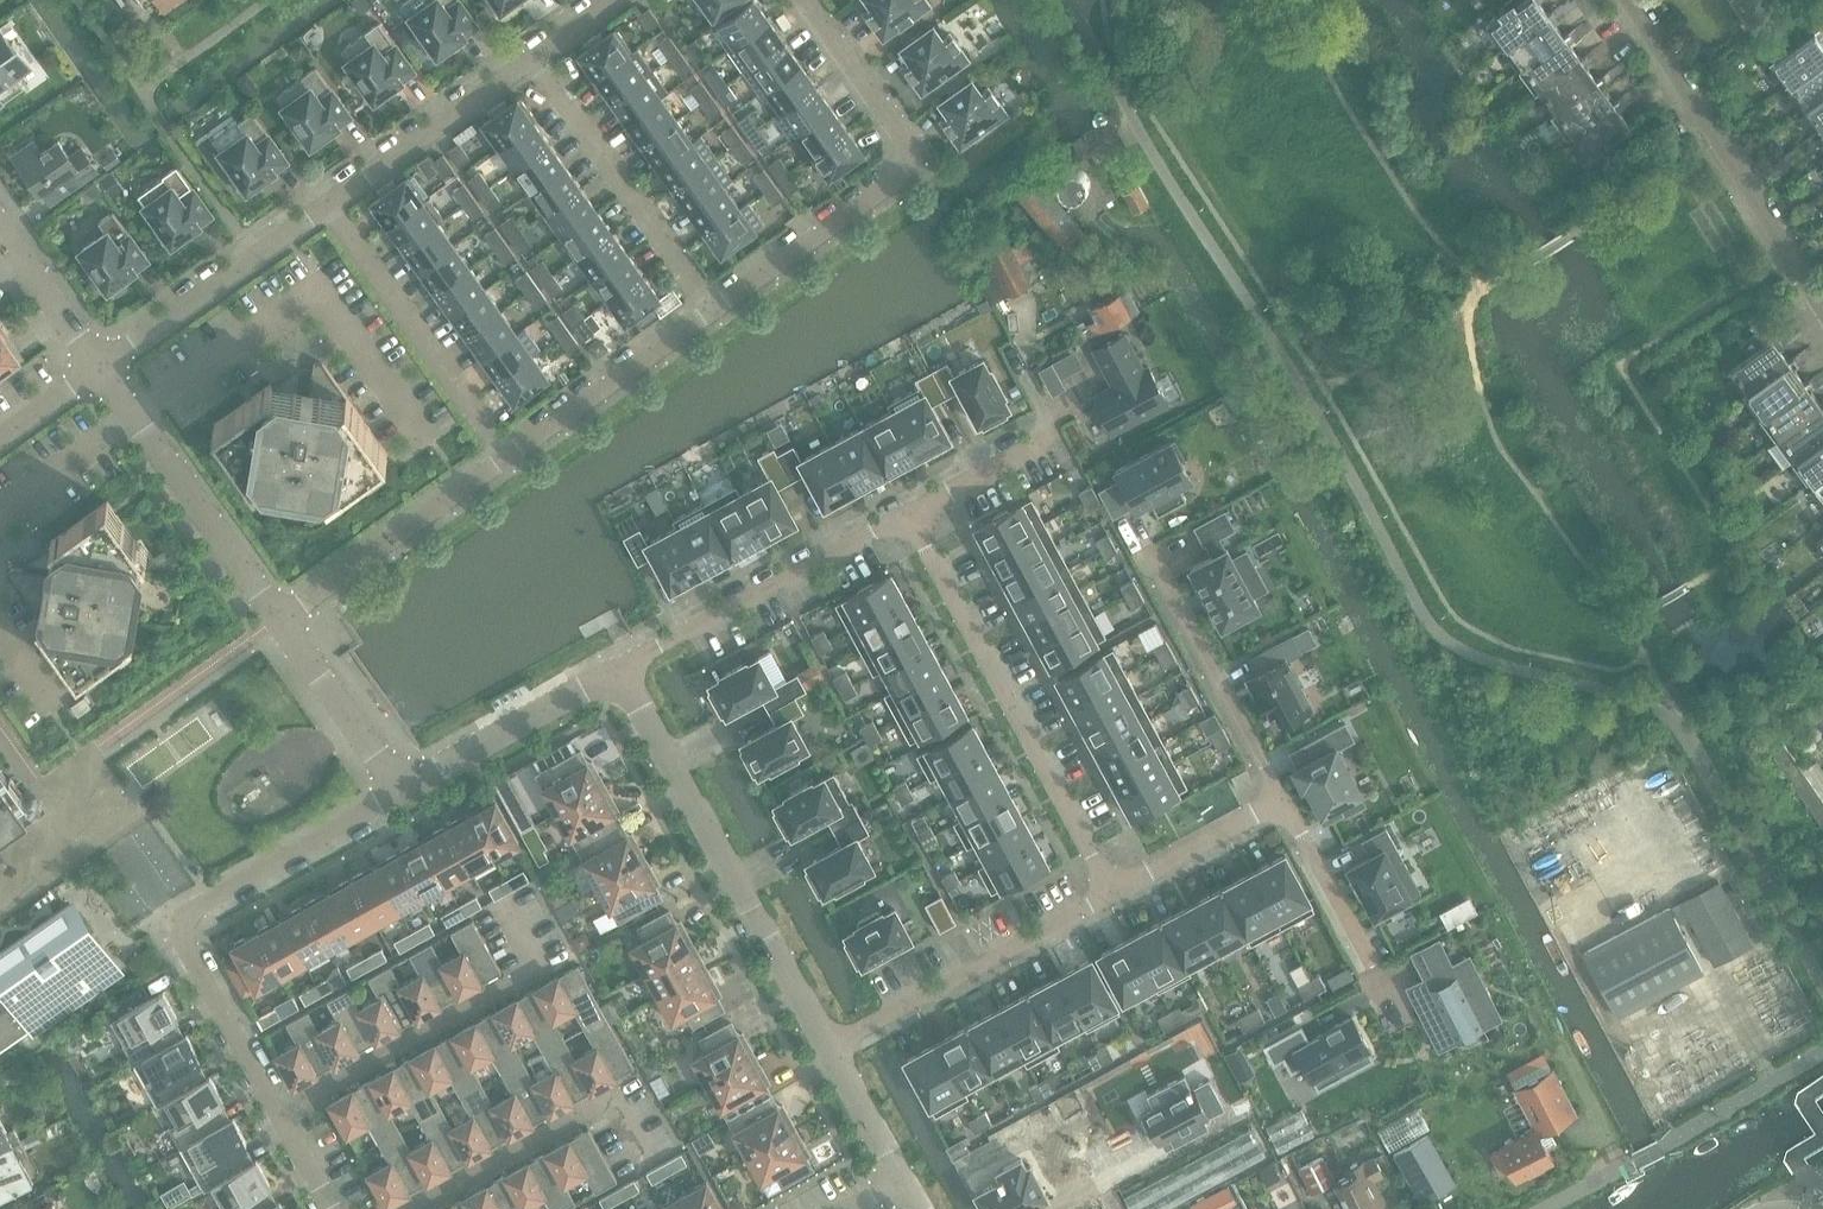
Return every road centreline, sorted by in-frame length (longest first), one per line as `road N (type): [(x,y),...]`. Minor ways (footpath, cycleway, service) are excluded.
road 1 (residential): [(712,306),(921,159),(807,0)]
road 2 (residential): [(832,1049),(621,669)]
road 3 (residential): [(1115,891),(911,513)]
road 4 (residential): [(1822,306),(1633,0)]
road 5 (residential): [(185,911),(179,930),(333,1208)]
road 6 (residential): [(911,513),(621,669)]
road 7 (residential): [(832,1049),(1115,891)]
road 8 (residential): [(508,453),(329,205)]
road 9 (residential): [(282,615),(104,367)]
road 10 (residential): [(712,306),(535,59)]
road 11 (residential): [(1281,799),(1148,550)]
road 12 (residential): [(282,615),(508,453)]
road 13 (residential): [(329,205),(104,367)]
road 14 (residential): [(535,59),(329,205)]
road 15 (residential): [(185,911),(403,784)]
road 16 (residential): [(508,453),(712,306)]
road 17 (residential): [(403,784),(621,669)]
road 18 (residential): [(403,784),(282,615)]
road 19 (residential): [(1115,891),(1281,799)]
road 20 (residential): [(1371,966),(1281,799)]
road 21 (residential): [(104,367),(0,221)]
road 22 (residential): [(911,513),(1053,431)]
road 23 (residential): [(899,1177),(832,1049)]
road 24 (residential): [(0,439),(104,367)]

